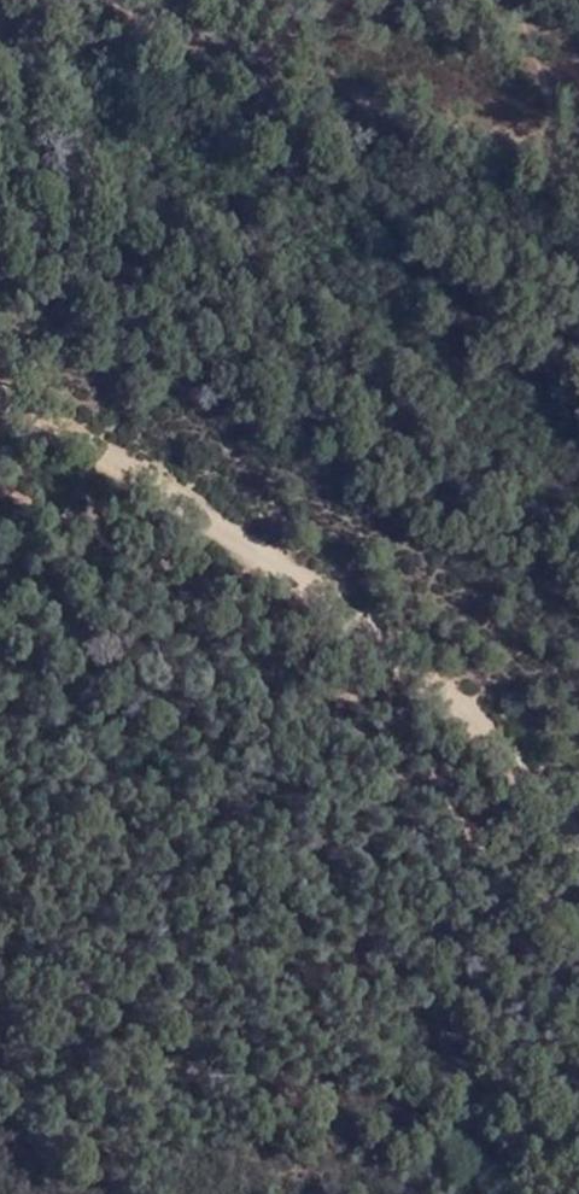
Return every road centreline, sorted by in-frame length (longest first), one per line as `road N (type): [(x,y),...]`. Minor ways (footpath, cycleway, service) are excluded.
road 1 (track): [(0,409),(146,483),(495,749),(578,867)]

